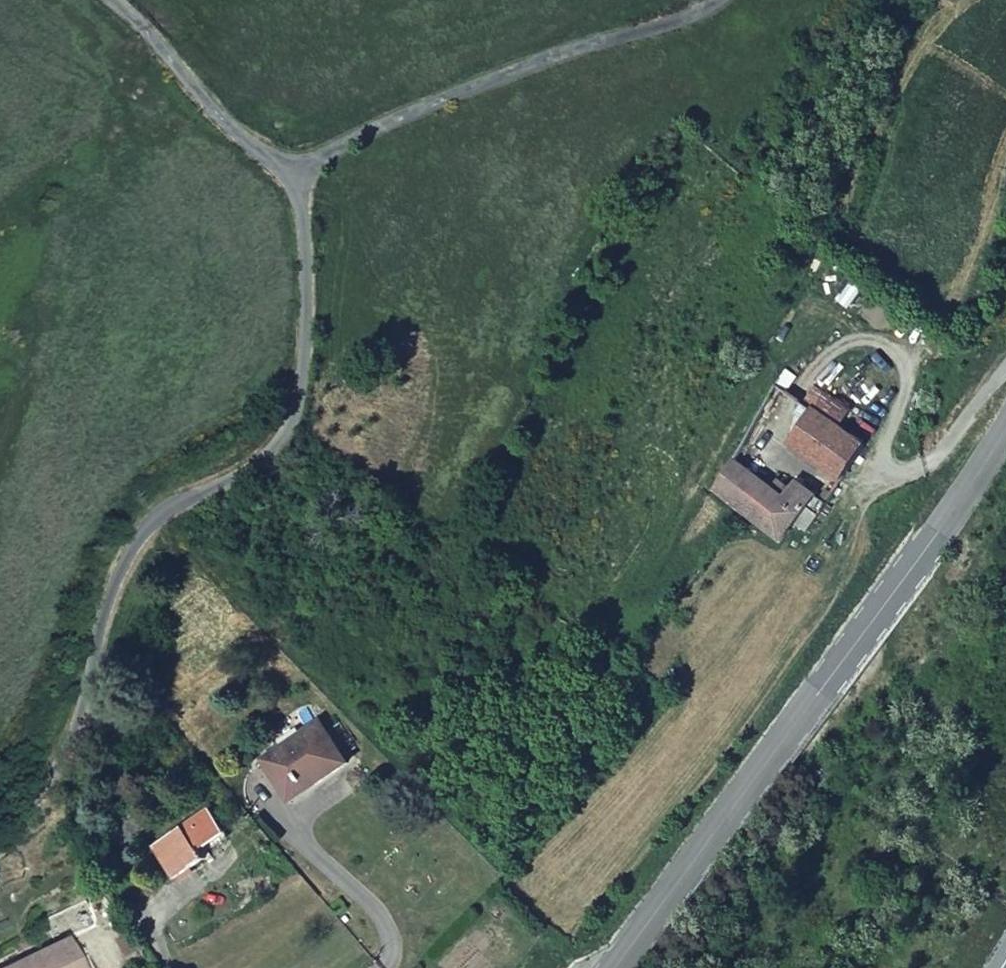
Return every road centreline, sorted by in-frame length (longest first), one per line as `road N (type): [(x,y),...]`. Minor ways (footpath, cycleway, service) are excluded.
road 1 (unclassified): [(0,827),(62,764),(116,584),(158,516),(267,459),(290,427),(308,284),(302,210),(290,176)]
road 2 (unclassified): [(618,967),(1005,431)]
road 3 (unclassified): [(290,176),(388,123),(534,65),(694,17),(718,0)]
road 4 (unclassified): [(290,176),(207,104),(113,0)]

